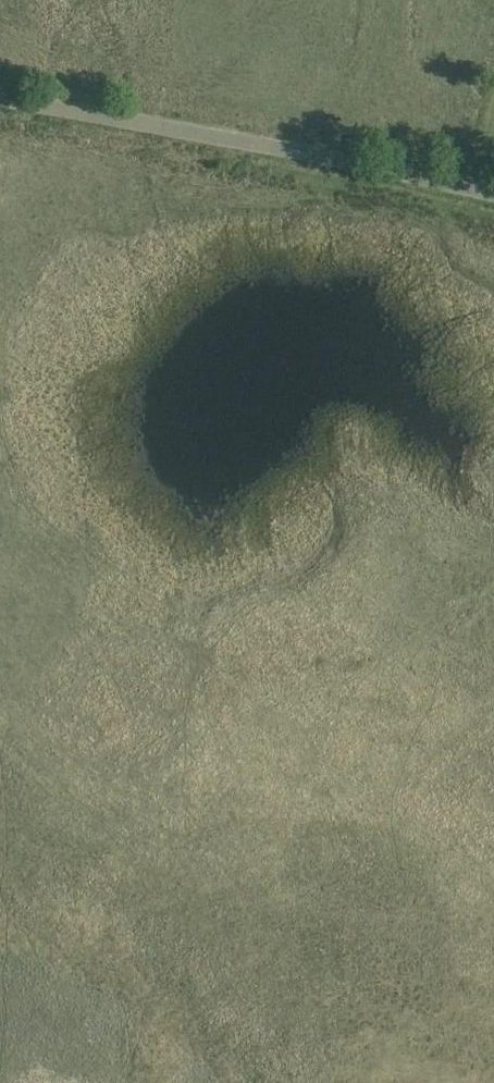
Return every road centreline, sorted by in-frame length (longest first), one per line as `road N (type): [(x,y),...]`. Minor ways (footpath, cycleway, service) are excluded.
road 1 (unclassified): [(493,194),(0,98)]

